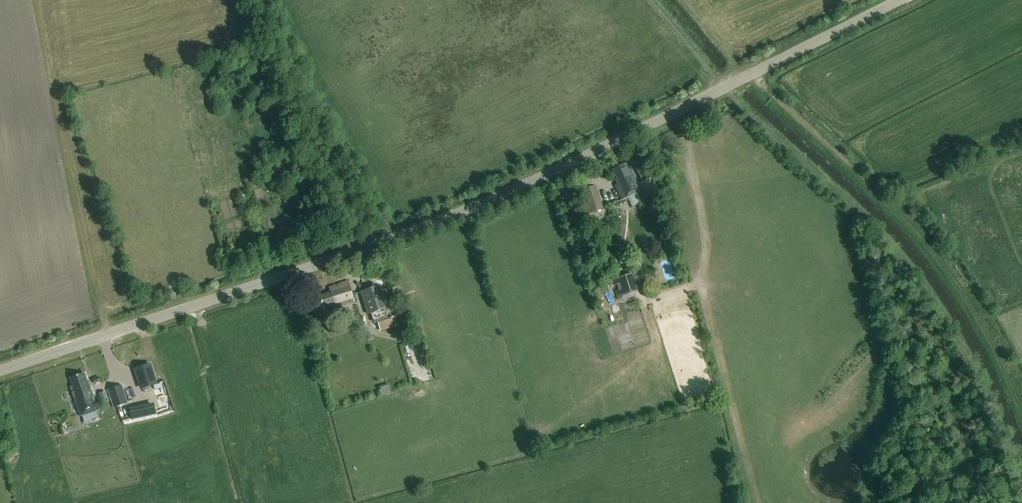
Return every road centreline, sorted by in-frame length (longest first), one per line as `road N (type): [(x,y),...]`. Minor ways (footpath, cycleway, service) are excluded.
road 1 (tertiary): [(741,79),(398,236),(0,370)]
road 2 (tertiary): [(741,79),(901,0)]

